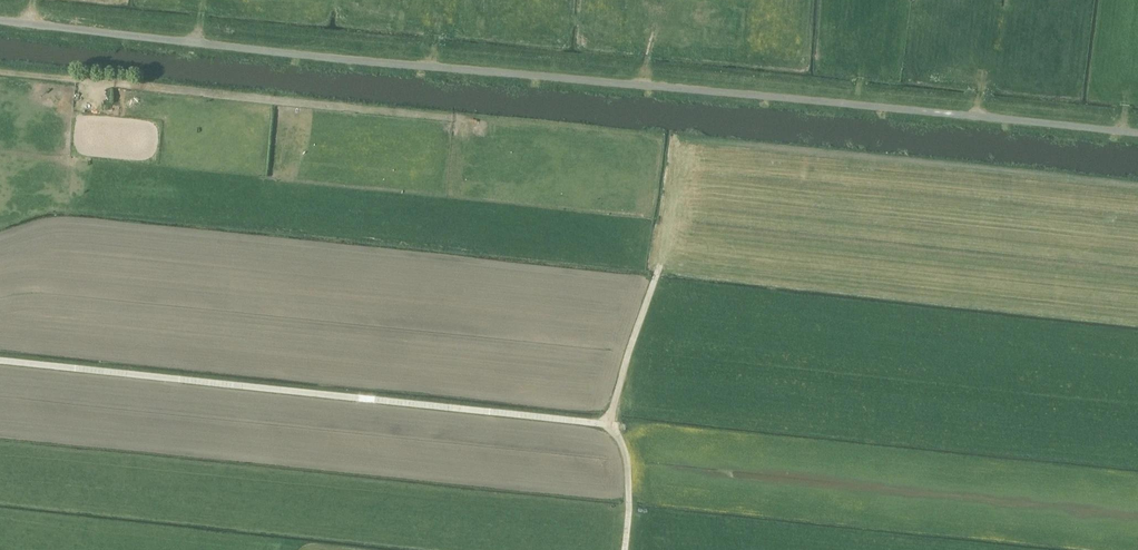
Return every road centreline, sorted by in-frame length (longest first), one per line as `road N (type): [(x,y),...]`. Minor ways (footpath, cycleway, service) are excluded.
road 1 (unclassified): [(1137,134),(0,21)]
road 2 (track): [(611,426),(0,361)]
road 3 (track): [(464,117),(0,72)]
road 4 (track): [(626,549),(627,460),(611,426),(662,263)]

